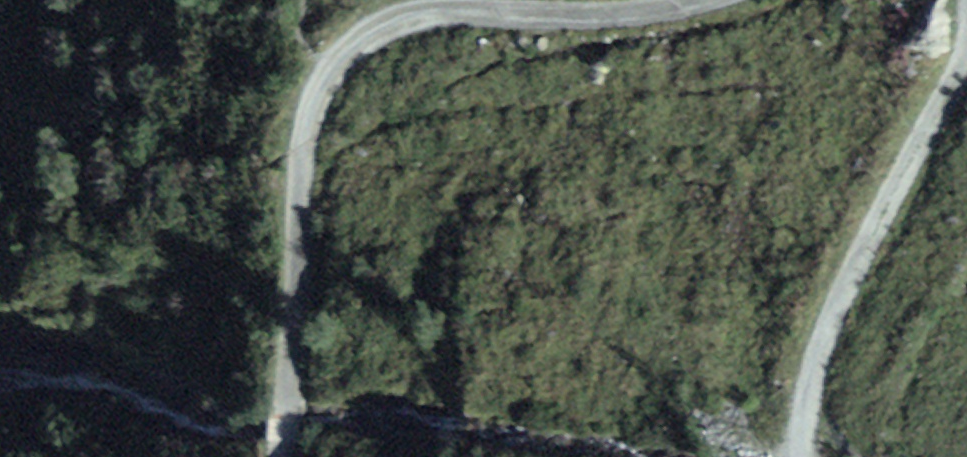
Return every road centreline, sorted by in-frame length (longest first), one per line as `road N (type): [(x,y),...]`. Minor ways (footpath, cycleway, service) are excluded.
road 1 (track): [(966,44),(859,272),(817,317),(795,456)]
road 2 (track): [(280,456),(312,96),(332,63)]
road 3 (track): [(332,63),(394,20),(456,3),(596,11),(695,0)]

